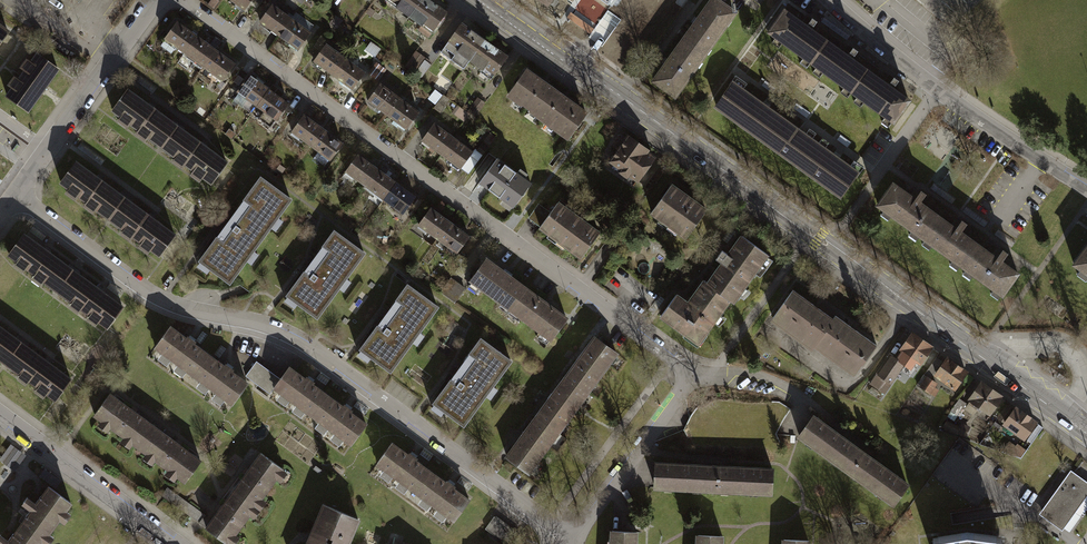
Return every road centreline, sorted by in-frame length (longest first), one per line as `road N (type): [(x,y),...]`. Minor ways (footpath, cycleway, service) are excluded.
road 1 (primary): [(478,0),(1086,433)]
road 2 (residential): [(14,196),(151,298),(306,345),(571,541)]
road 3 (residential): [(182,0),(697,376)]
road 4 (residential): [(829,0),(938,90),(1086,188)]
road 5 (residential): [(0,416),(174,543)]
road 6 (residential): [(571,541),(697,376)]
road 7 (residential): [(47,150),(156,0)]

